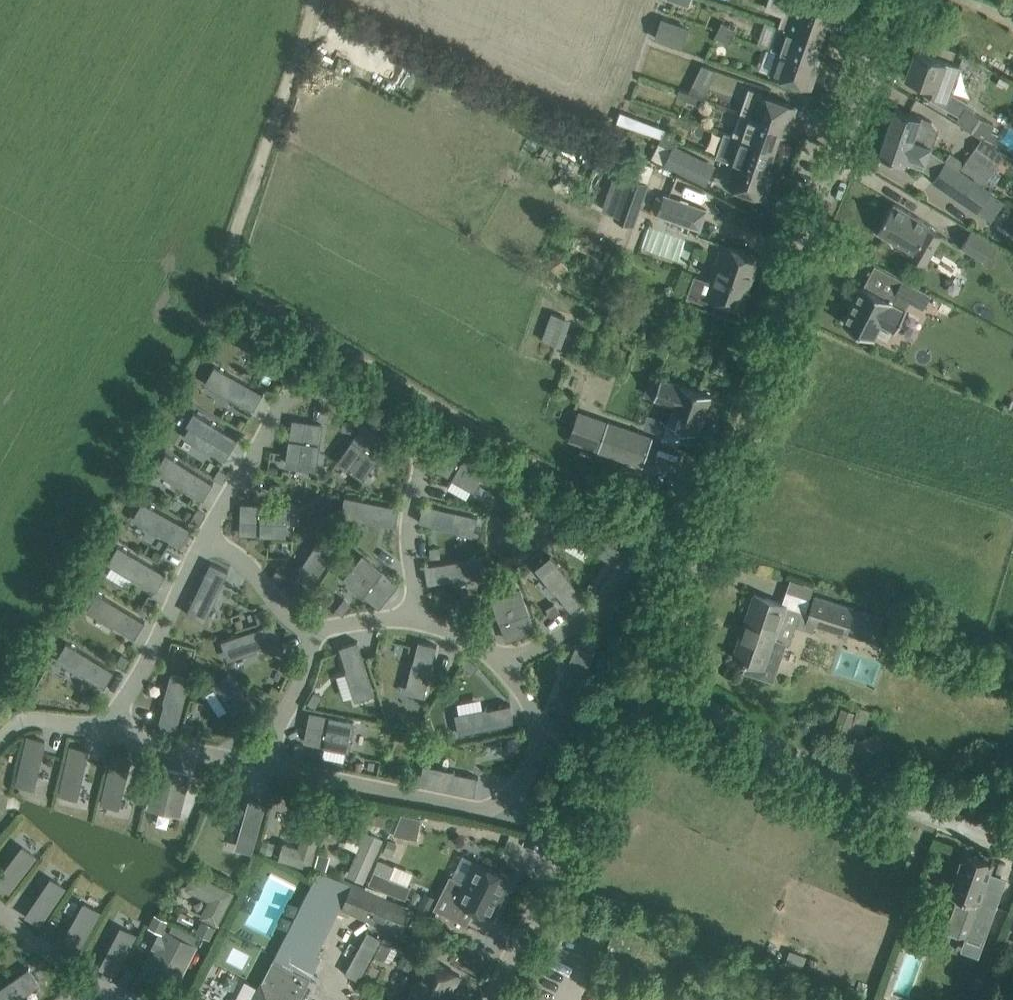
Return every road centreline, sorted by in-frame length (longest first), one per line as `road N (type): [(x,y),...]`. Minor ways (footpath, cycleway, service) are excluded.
road 1 (unclassified): [(489,999),(654,679),(892,0)]
road 2 (track): [(701,559),(245,293),(233,244),(313,0)]
road 3 (track): [(654,679),(794,760),(1012,846)]

